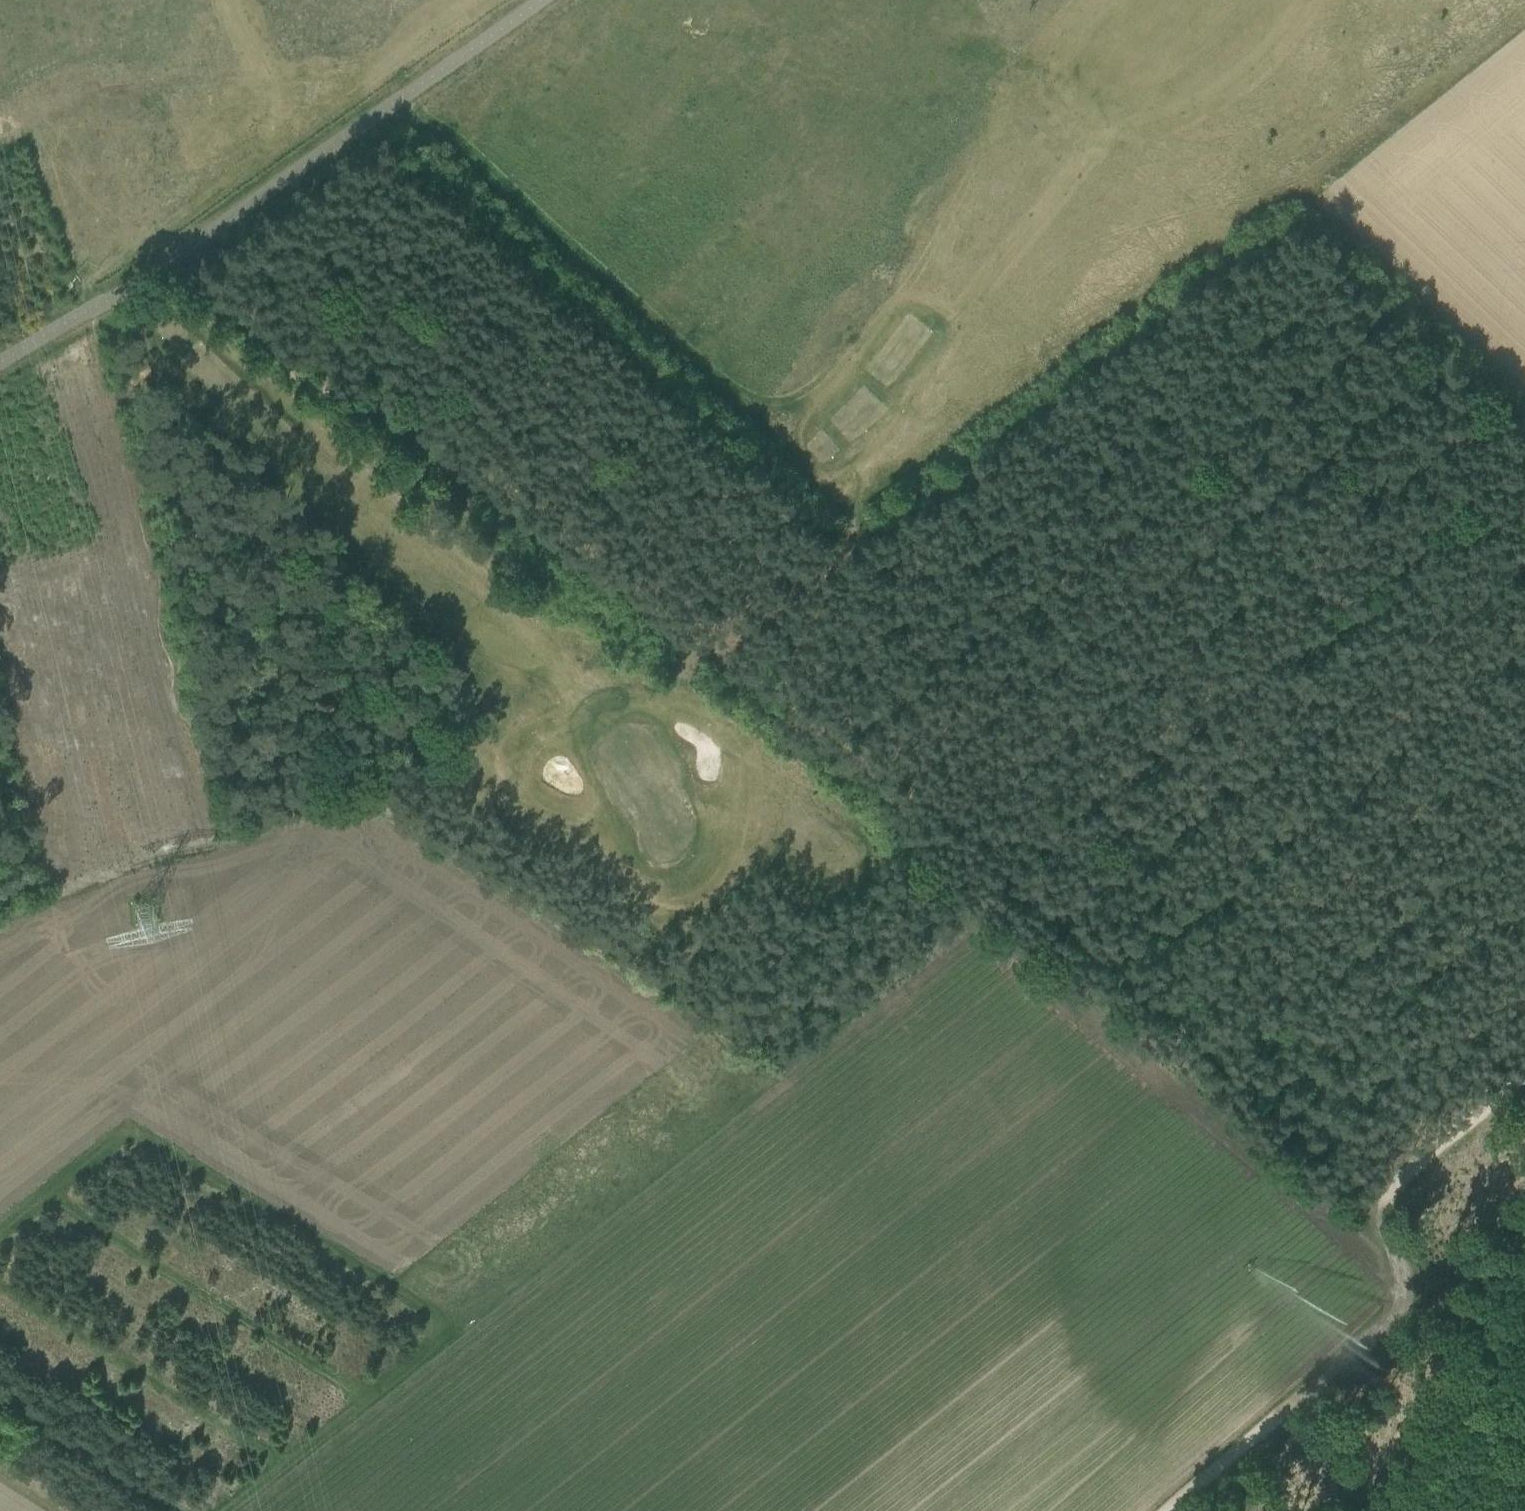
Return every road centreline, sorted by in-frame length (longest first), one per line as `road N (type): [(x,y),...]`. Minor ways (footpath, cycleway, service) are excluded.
road 1 (track): [(0,1229),(128,1127),(461,1326),(232,1510)]
road 2 (track): [(1524,1078),(1380,1199),(1409,1300),(1170,1510)]

